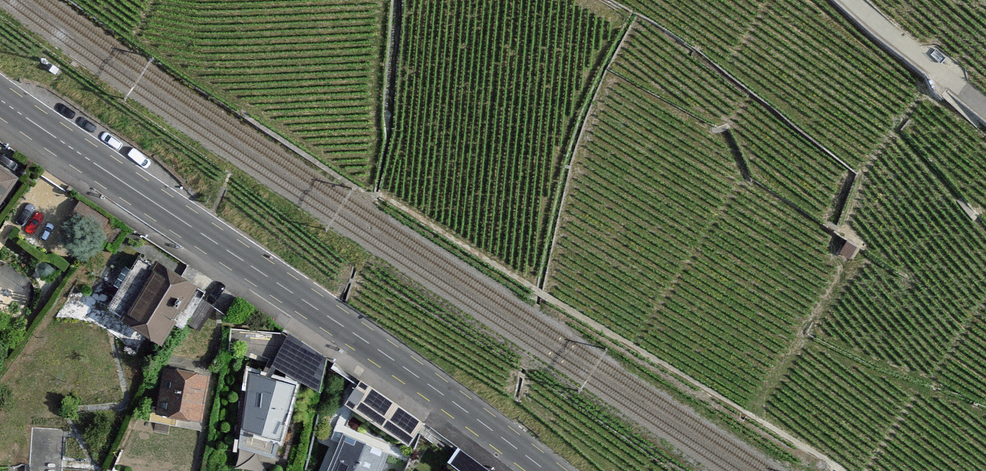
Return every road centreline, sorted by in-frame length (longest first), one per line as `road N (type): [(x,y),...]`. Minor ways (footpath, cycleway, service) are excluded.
road 1 (primary): [(0,98),(548,470)]
road 2 (track): [(852,0),(985,108)]

